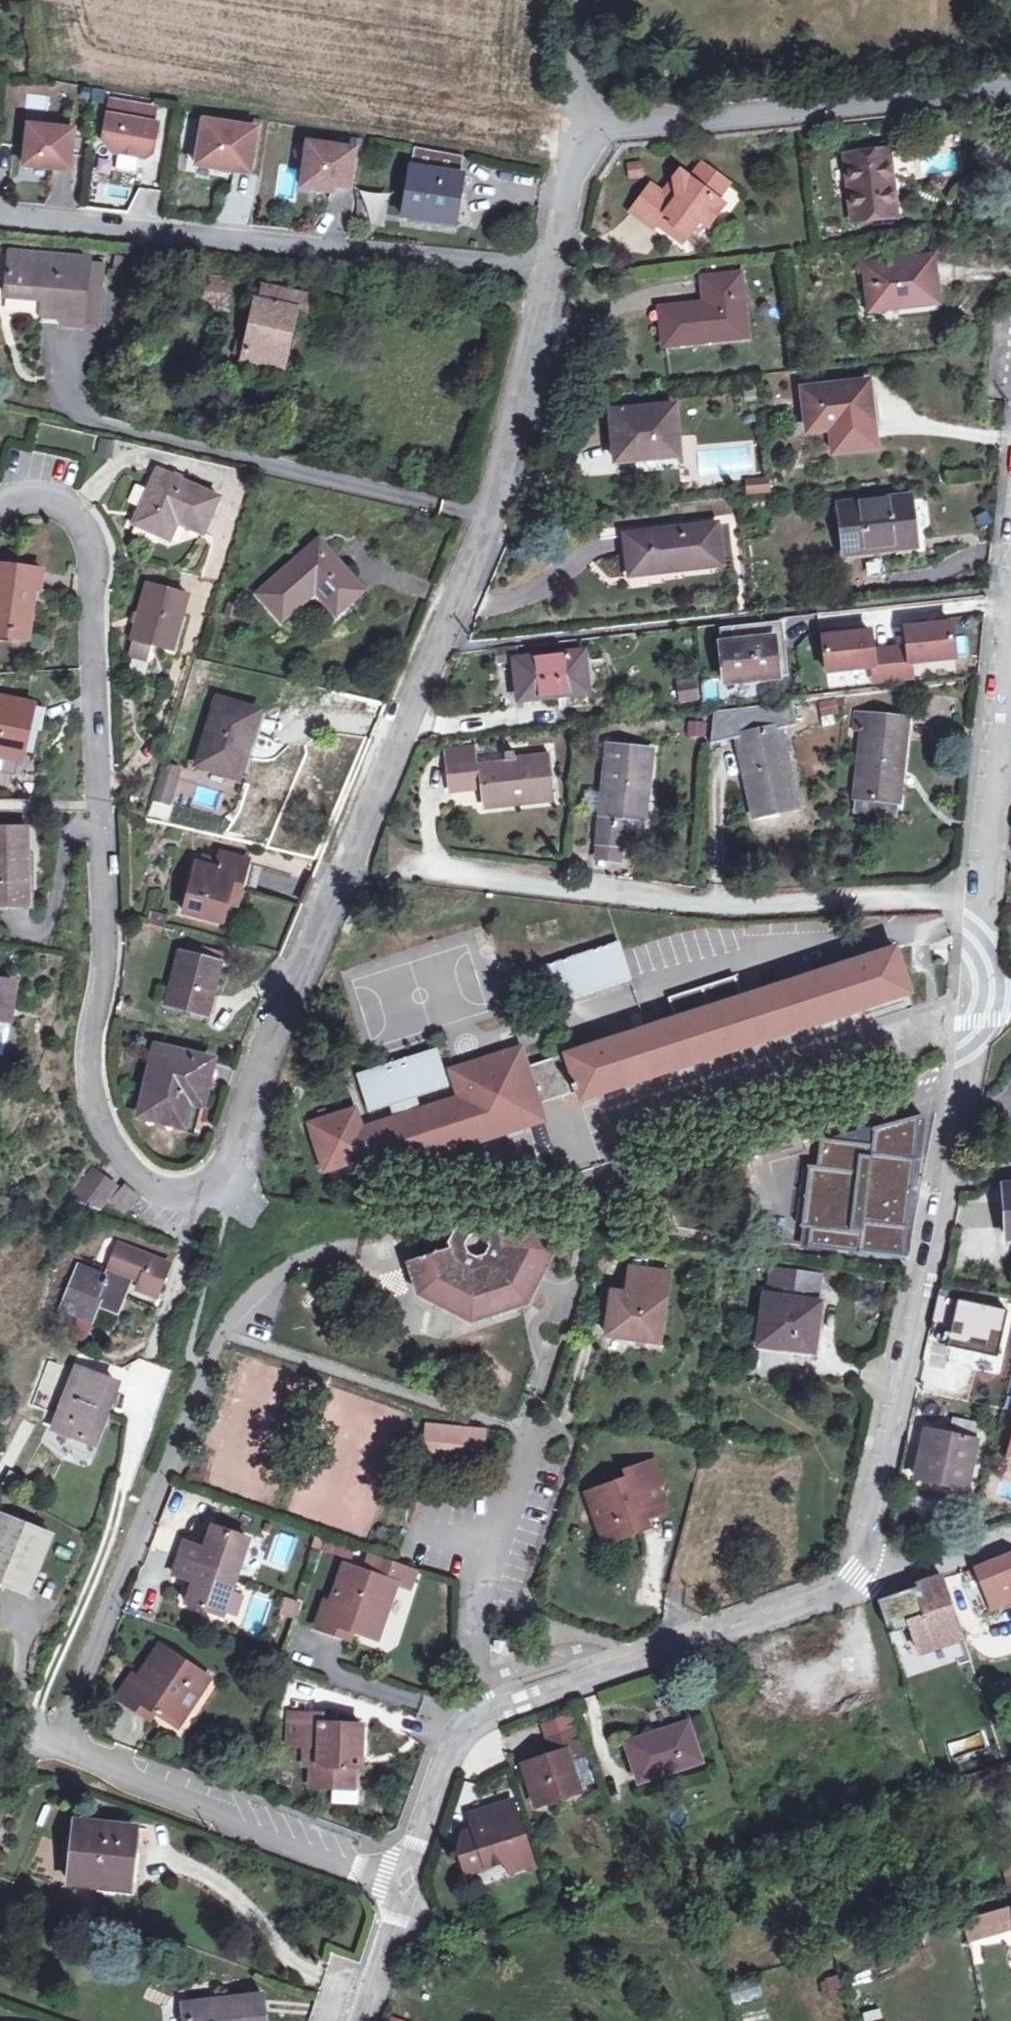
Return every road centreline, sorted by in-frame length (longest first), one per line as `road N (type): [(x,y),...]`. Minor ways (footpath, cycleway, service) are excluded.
road 1 (residential): [(552,269),(494,518),(347,855),(223,1183)]
road 2 (residential): [(305,1256),(218,1336),(205,1362),(69,1705),(64,1738),(131,1785),(407,1882)]
road 3 (residential): [(0,514),(12,503),(42,497),(65,505),(95,552),(111,948),(92,1093),(99,1121),(127,1167),(166,1194),(187,1200),(223,1183)]
road 4 (residential): [(867,1561),(983,999)]
road 5 (unclassified): [(427,866),(777,909),(985,896)]
road 6 (residential): [(0,212),(552,269)]
road 7 (residential): [(581,127),(1010,91)]
road 8 (track): [(143,1385),(111,1535),(38,1693),(44,1726),(64,1738)]
road 9 (unclassified): [(867,1561),(839,1594),(614,1667)]
road 10 (residential): [(985,896),(1010,669)]
road 11 (unclassified): [(477,1720),(451,1759),(407,1882)]
road 12 (unclassified): [(1010,1544),(891,1572),(867,1561)]
road 13 (unclassified): [(477,1720),(614,1667)]
road 14 (residential): [(581,127),(552,269)]
road 15 (unclassified): [(407,1882),(364,2020)]
road 16 (residential): [(581,0),(581,127)]

